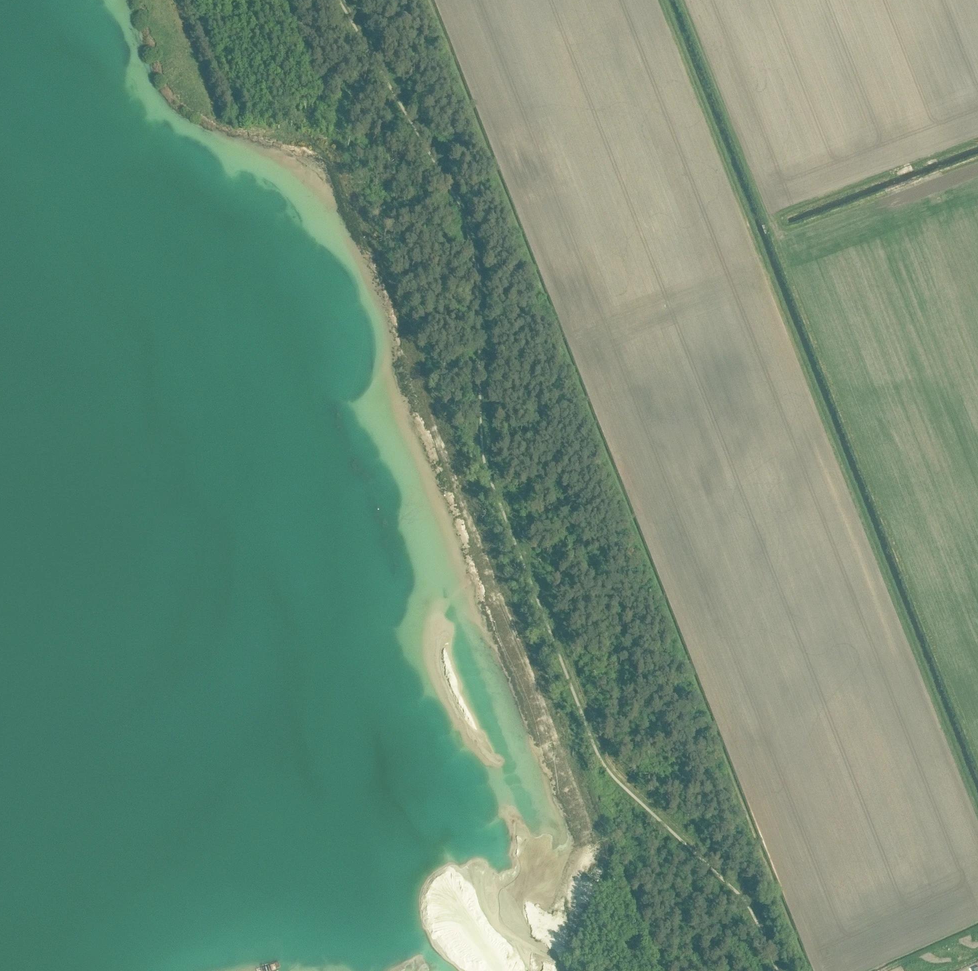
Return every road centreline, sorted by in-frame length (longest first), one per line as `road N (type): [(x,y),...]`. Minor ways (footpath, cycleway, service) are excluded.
road 1 (track): [(659,0),(977,809)]

